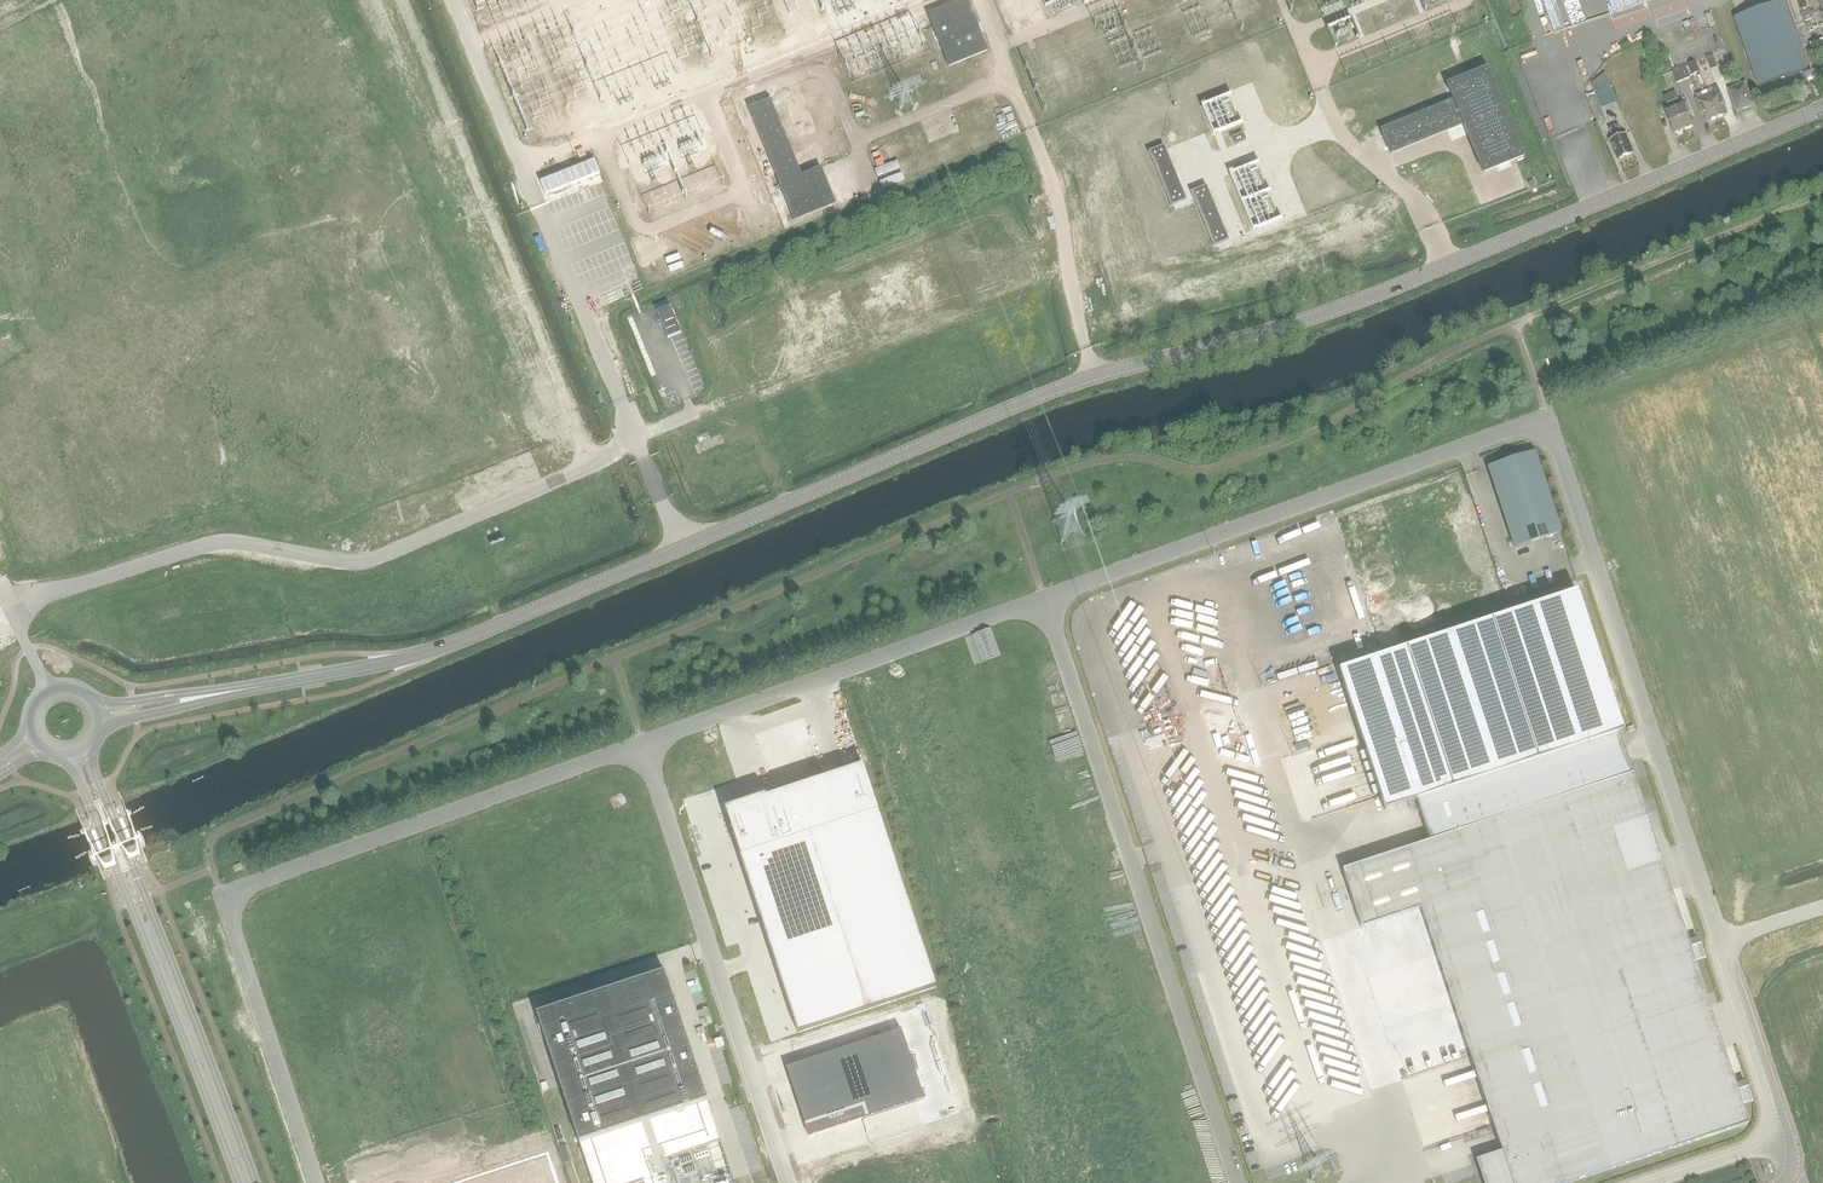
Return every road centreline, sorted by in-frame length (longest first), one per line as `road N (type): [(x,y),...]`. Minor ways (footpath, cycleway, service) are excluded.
road 1 (secondary): [(285,685),(432,652),(1049,392),(1337,309),(1822,108)]
road 2 (unclassified): [(1720,944),(1547,417),(1043,598)]
road 3 (unclassified): [(645,746),(222,898),(316,1182)]
road 4 (unclassified): [(1043,598),(1238,1182)]
road 5 (secondary): [(249,1182),(91,750)]
road 6 (unclassified): [(645,746),(788,1182)]
road 7 (secondary): [(68,760),(230,1182)]
road 8 (unclassified): [(1043,598),(645,746)]
road 9 (track): [(1822,197),(1527,315),(1511,330)]
road 10 (secondary): [(285,685),(99,705)]
road 11 (secondary): [(103,724),(285,685)]
road 12 (unclassified): [(1720,944),(1772,1097)]
road 13 (unclassified): [(62,684),(0,541)]

